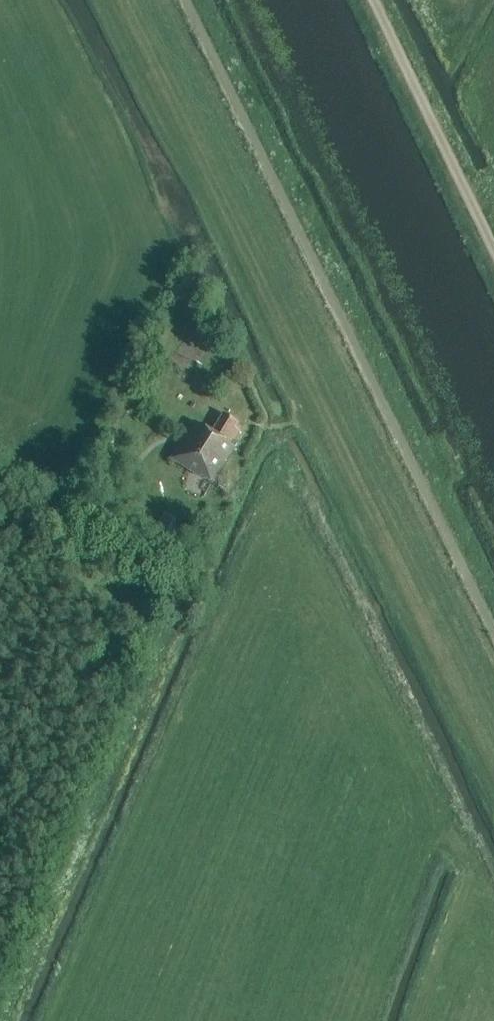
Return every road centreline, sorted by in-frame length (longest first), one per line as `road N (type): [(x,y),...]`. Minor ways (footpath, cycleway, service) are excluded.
road 1 (track): [(374,0),(493,244)]

